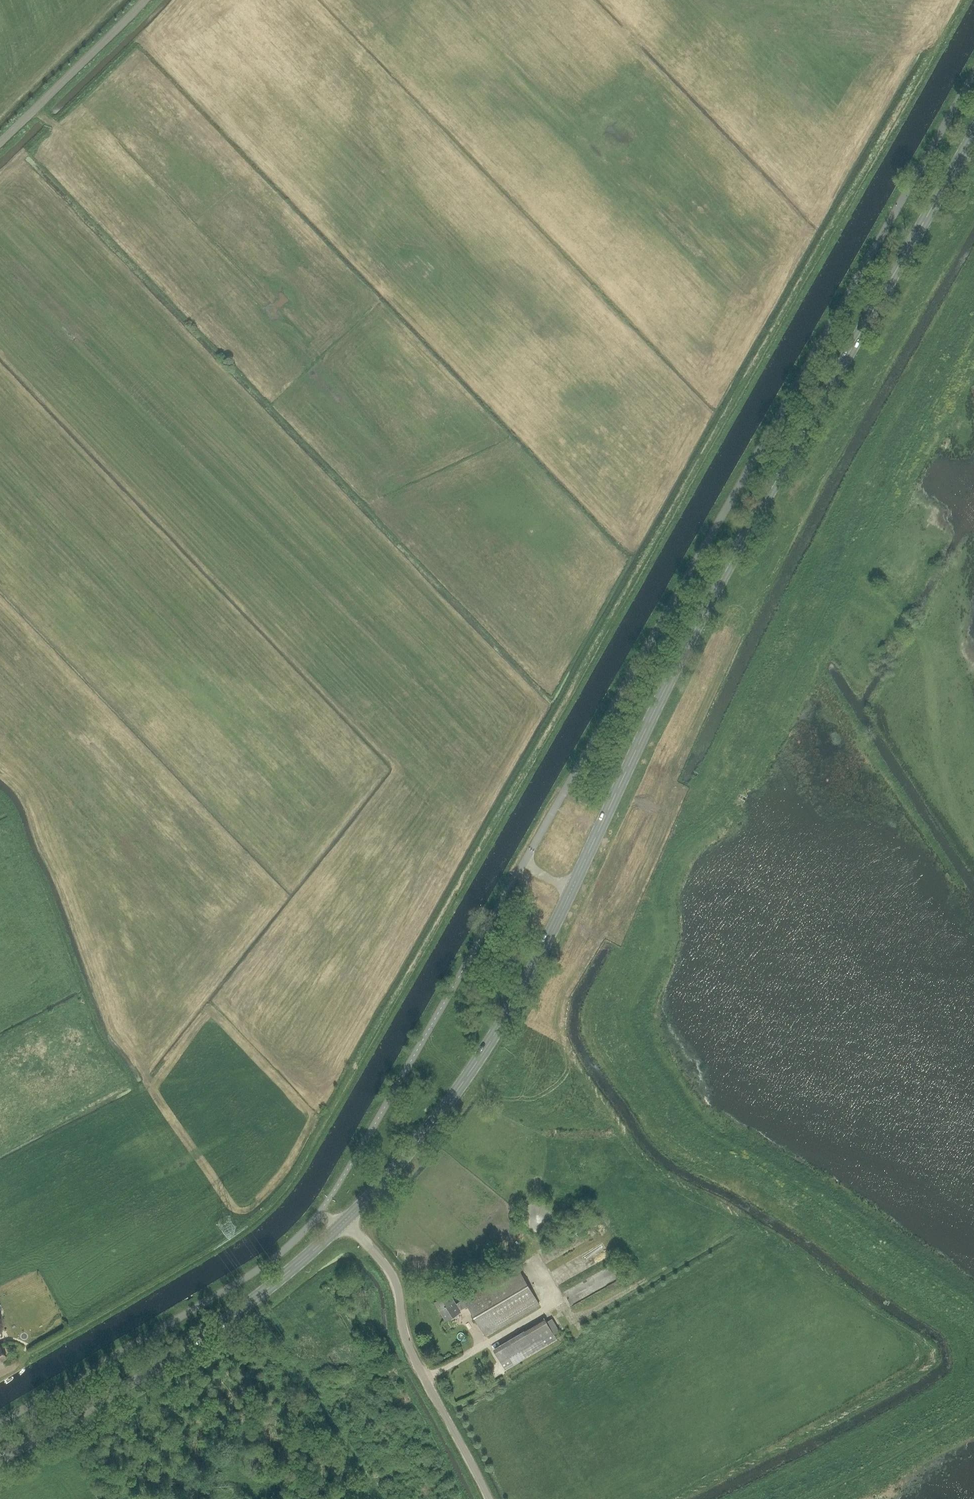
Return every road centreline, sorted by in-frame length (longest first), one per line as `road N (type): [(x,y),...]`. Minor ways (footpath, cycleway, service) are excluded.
road 1 (primary): [(0,1459),(256,1298),(393,1174),(449,1101),(496,1032),(574,884),(706,607),(973,136)]
road 2 (track): [(489,1498),(407,1344),(393,1275),(344,1221)]

